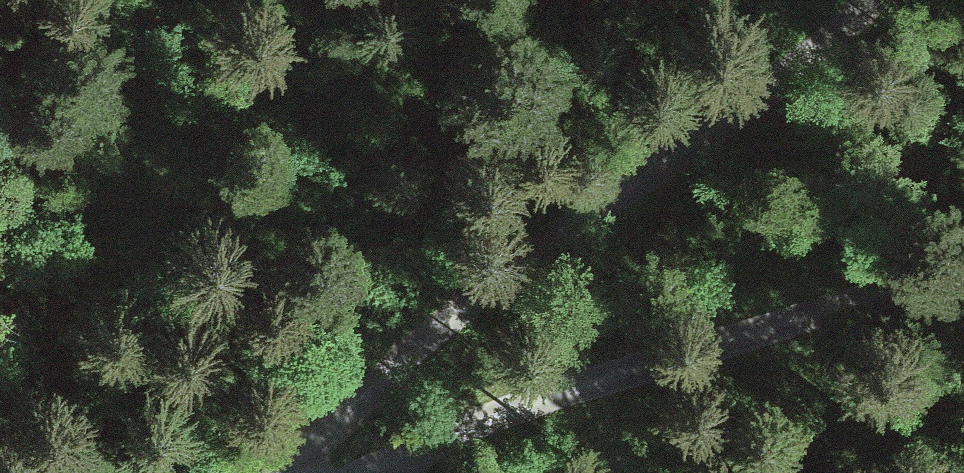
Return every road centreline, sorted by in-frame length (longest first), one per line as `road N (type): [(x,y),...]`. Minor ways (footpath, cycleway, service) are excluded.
road 1 (unclassified): [(289,472),(486,285),(853,0)]
road 2 (unclassified): [(963,272),(357,472)]

